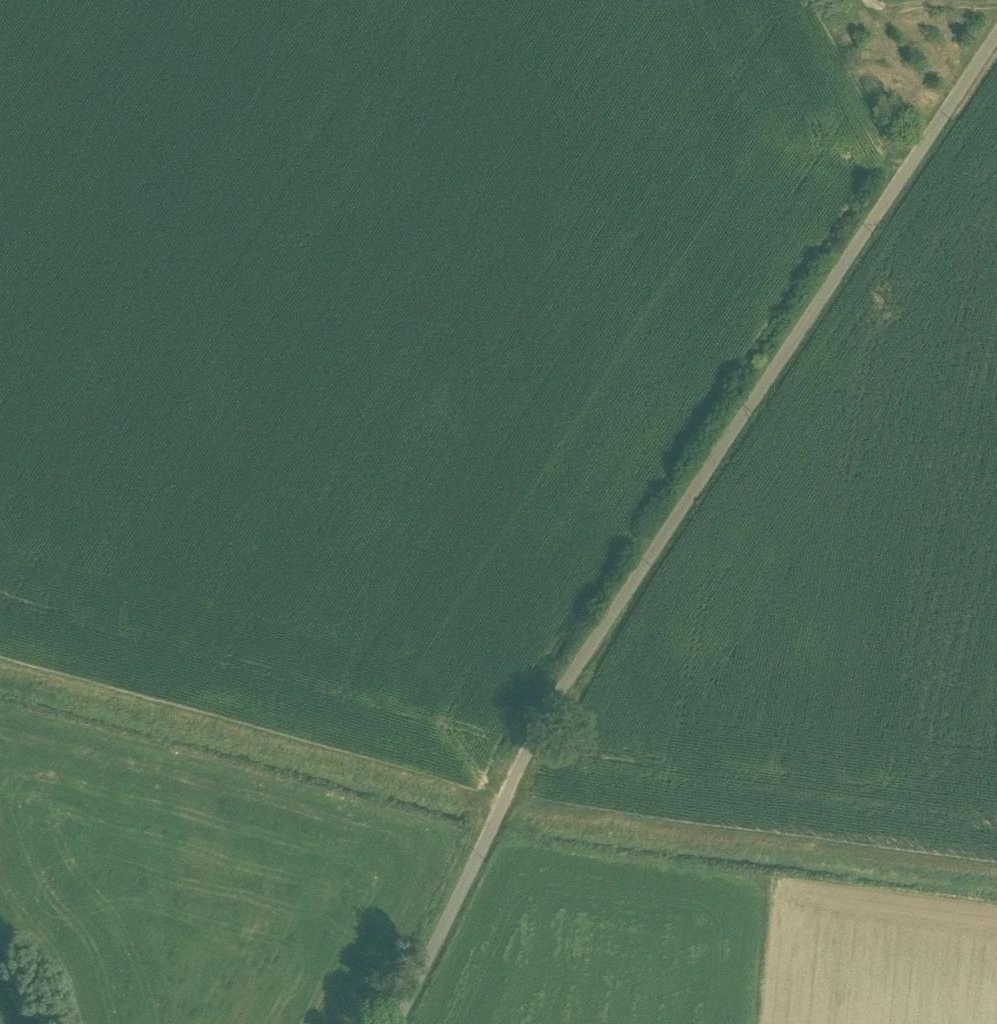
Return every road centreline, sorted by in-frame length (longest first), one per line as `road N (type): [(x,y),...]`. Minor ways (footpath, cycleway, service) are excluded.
road 1 (unclassified): [(996,32),(531,744),(398,1023)]

